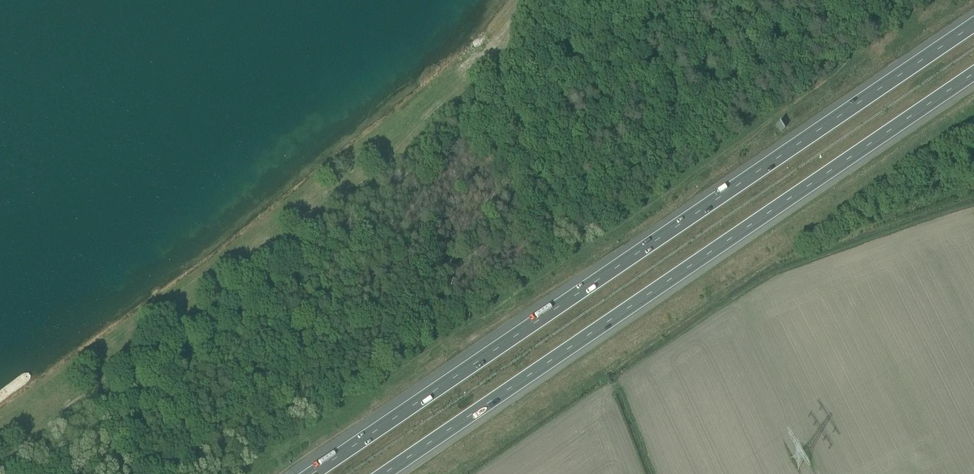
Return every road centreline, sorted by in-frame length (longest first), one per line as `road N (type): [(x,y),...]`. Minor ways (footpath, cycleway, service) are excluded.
road 1 (motorway): [(973,26),(313,473)]
road 2 (motorway): [(385,473),(973,74)]

